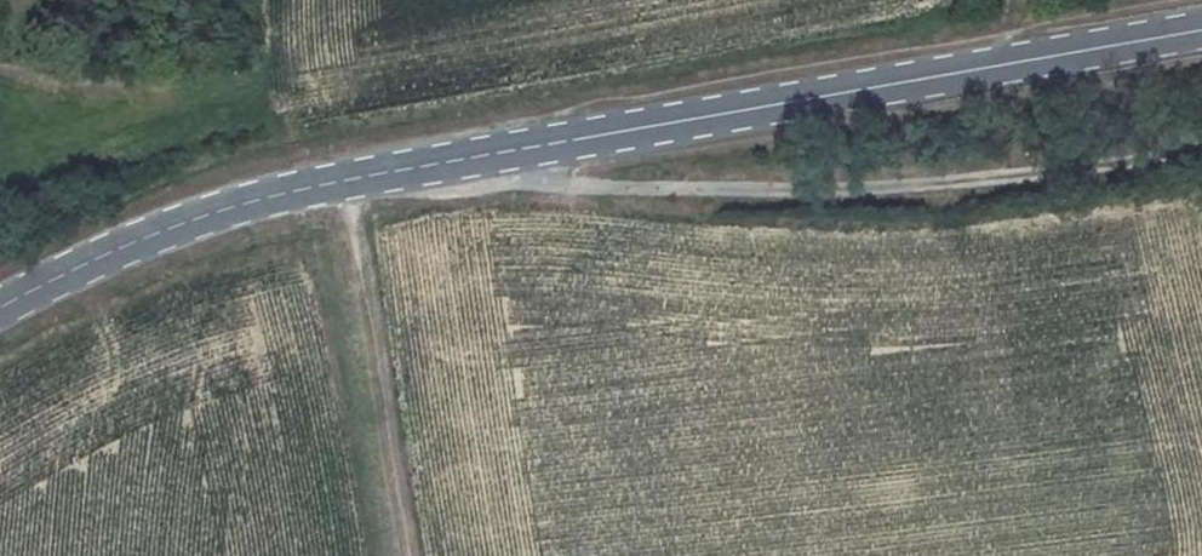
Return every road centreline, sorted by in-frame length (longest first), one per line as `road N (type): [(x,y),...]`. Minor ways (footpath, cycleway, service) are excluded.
road 1 (tertiary): [(0,308),(208,213),(352,179),(1201,30)]
road 2 (track): [(460,161),(587,187),(827,191),(1046,173),(1201,149)]
road 3 (track): [(352,179),(408,555)]

